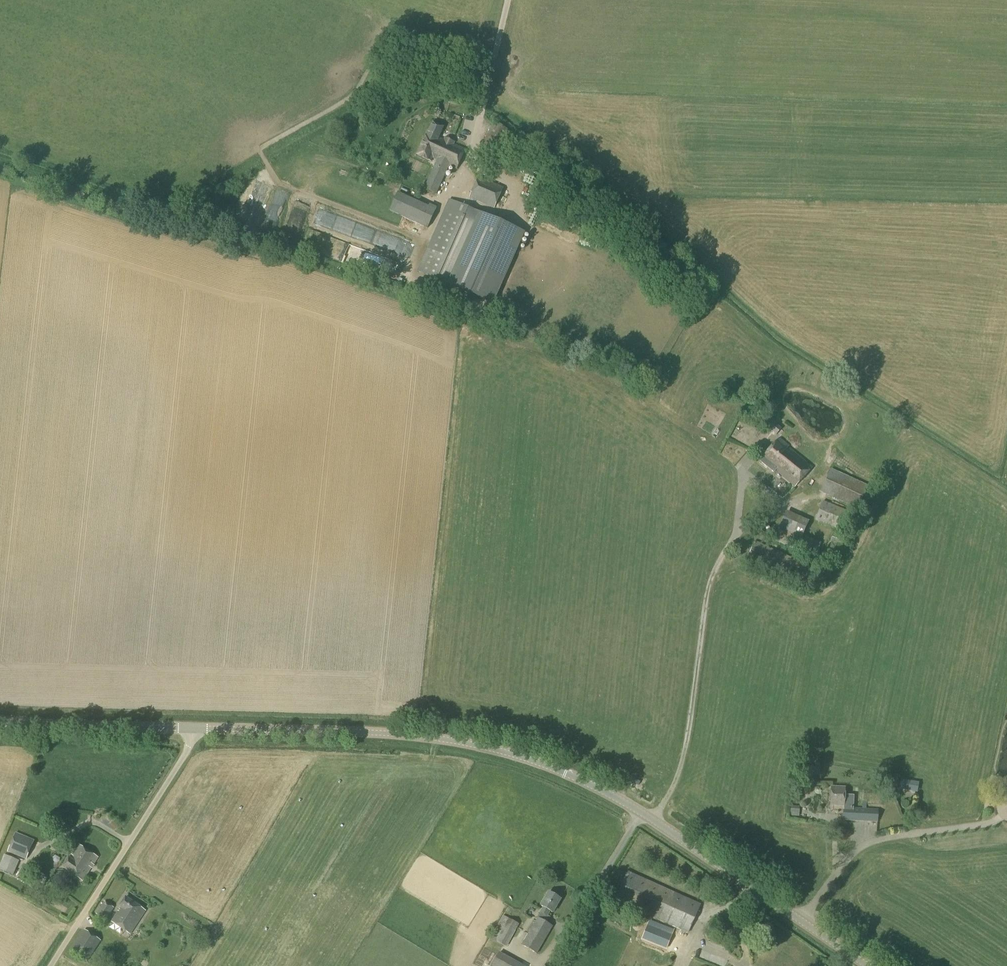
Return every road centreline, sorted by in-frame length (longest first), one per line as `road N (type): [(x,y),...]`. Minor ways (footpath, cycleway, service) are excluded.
road 1 (tertiary): [(865,965),(640,813),(521,756),(395,734),(0,723)]

